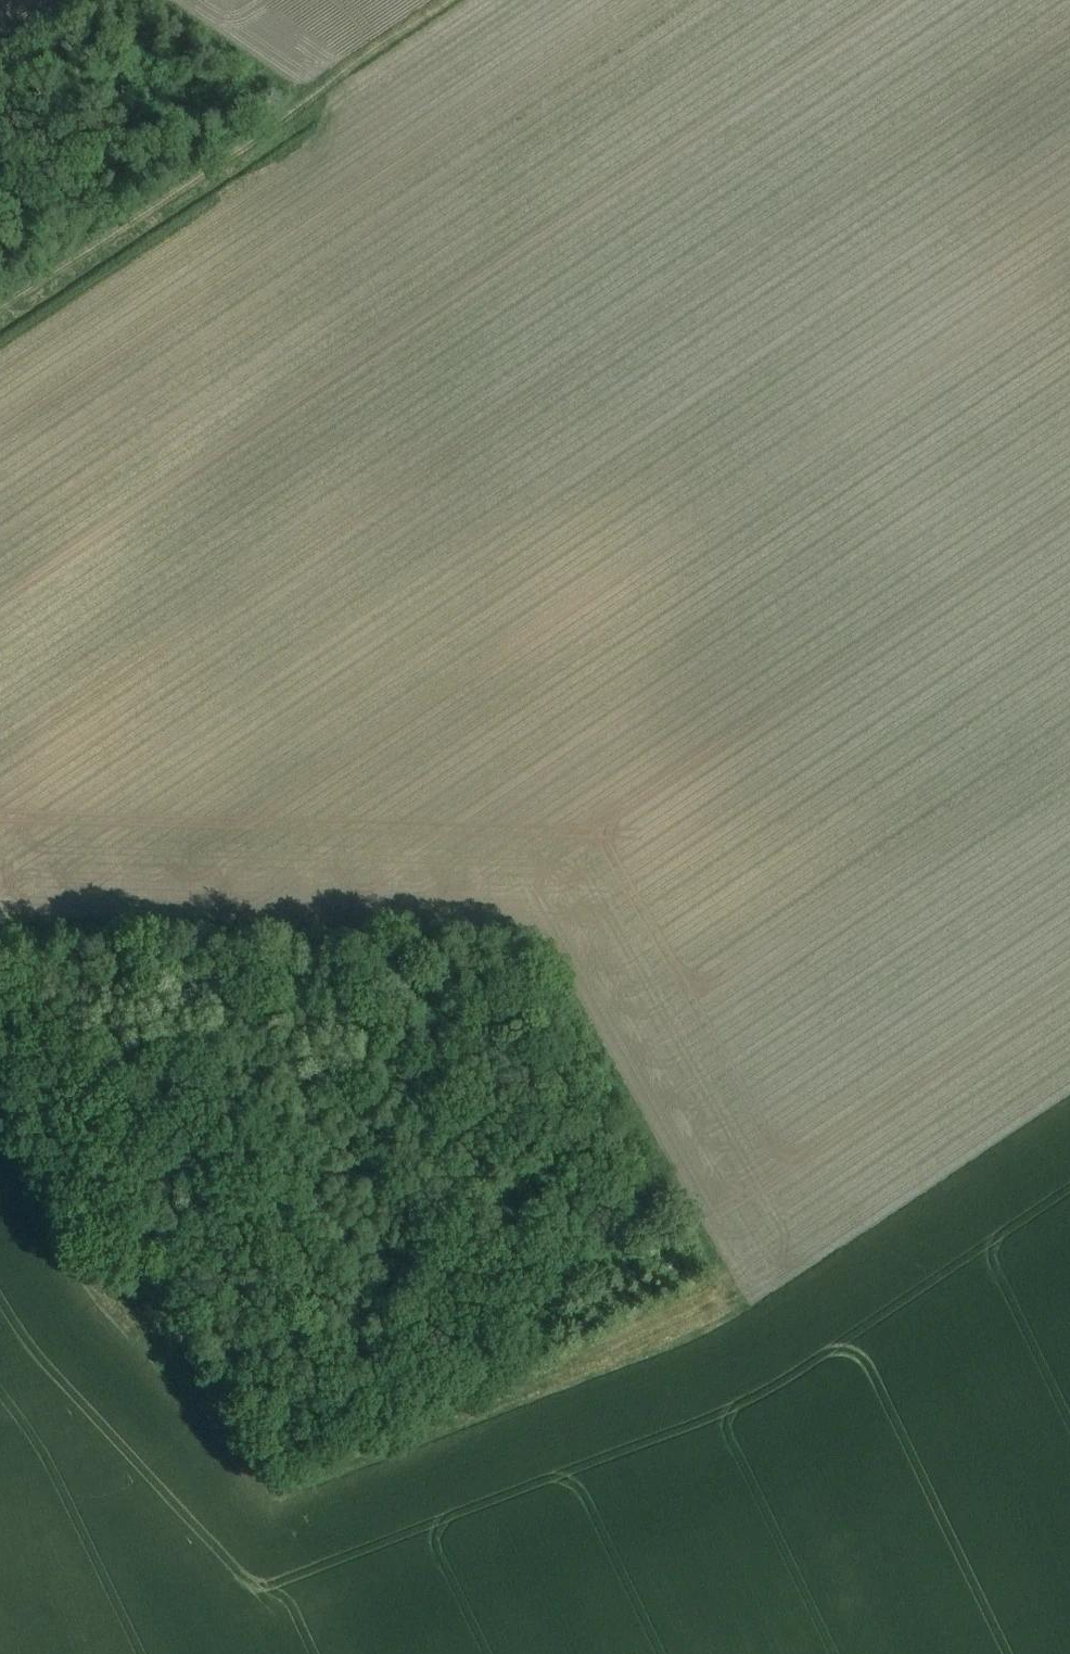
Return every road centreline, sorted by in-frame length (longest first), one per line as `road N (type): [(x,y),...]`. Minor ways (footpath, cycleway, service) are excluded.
road 1 (track): [(0,305),(449,0)]

